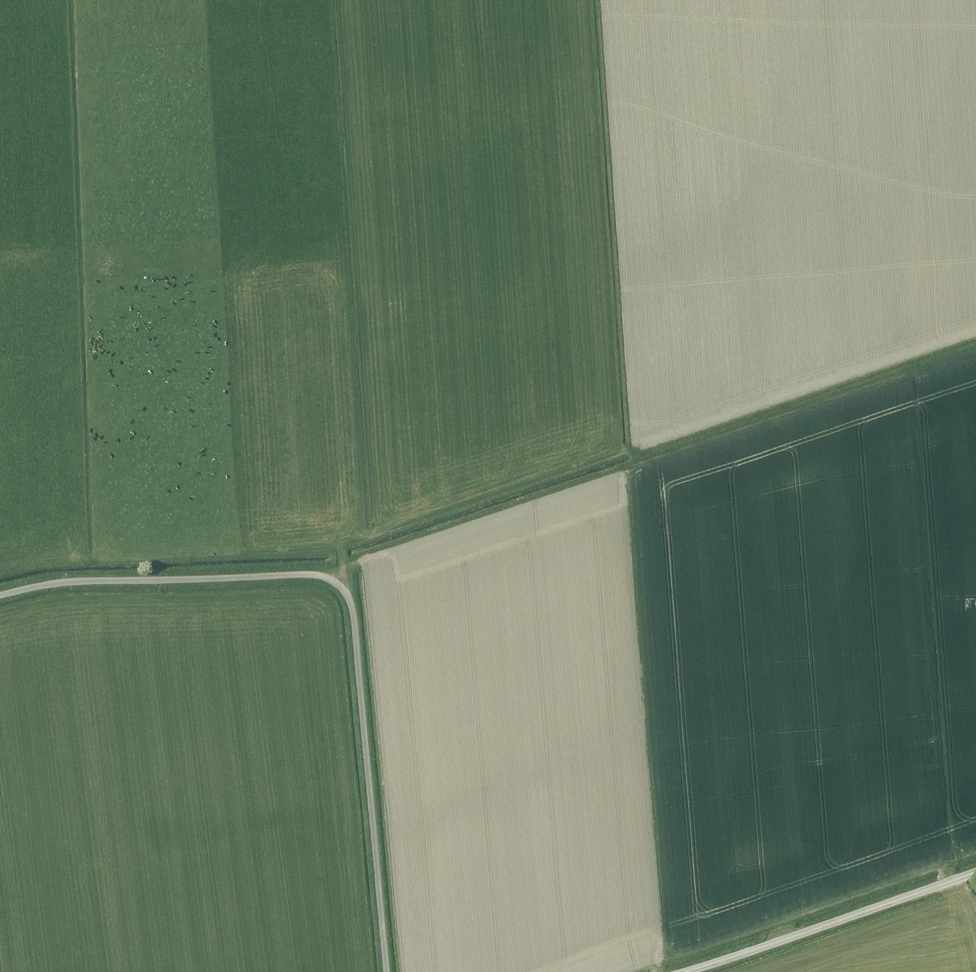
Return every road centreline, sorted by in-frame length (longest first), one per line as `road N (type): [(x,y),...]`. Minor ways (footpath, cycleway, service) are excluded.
road 1 (unclassified): [(387,971),(353,623),(337,585),(318,577),(70,583),(0,597)]
road 2 (unclassified): [(688,971),(975,872)]

